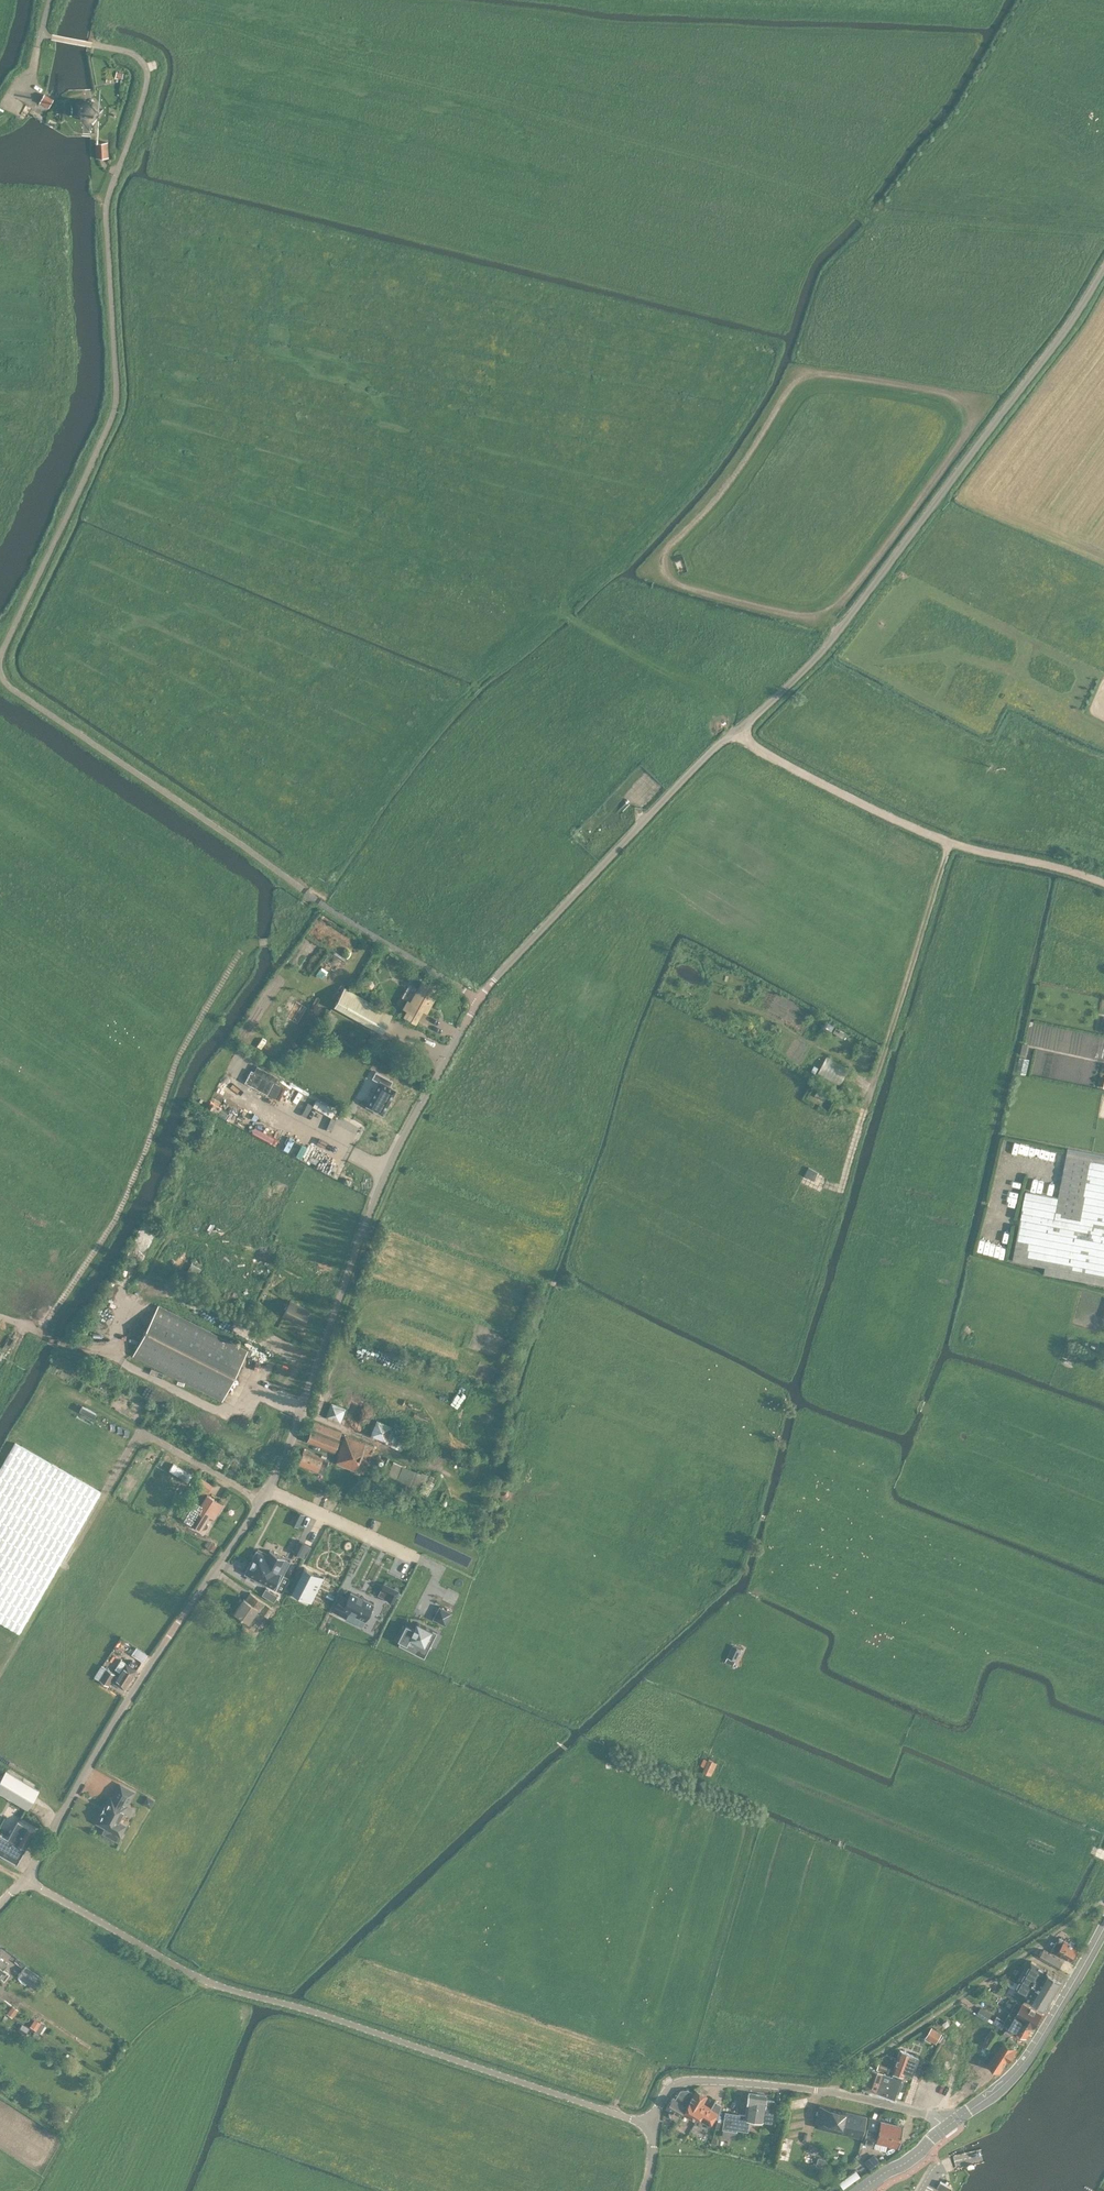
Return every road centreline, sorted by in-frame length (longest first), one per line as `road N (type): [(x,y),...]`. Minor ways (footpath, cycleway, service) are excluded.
road 1 (unclassified): [(268,1488),(375,1197),(479,998),(713,747),(832,636),(1103,269)]
road 2 (unclassified): [(651,2123),(198,1976),(25,1877)]
road 3 (track): [(625,560),(485,678),(301,908)]
road 4 (track): [(25,1325),(40,1332),(107,1236),(180,1055),(254,941)]
road 5 (unclassified): [(25,1877),(113,1721),(268,1488)]
road 6 (track): [(1103,881),(928,834),(733,733)]
road 7 (residential): [(651,2123),(668,2088),(715,2080),(843,2093),(947,2126)]
road 8 (track): [(895,1016),(813,1288)]
road 9 (tertiary): [(947,2126),(1029,2055),(1103,1924)]
road 10 (track): [(563,617),(634,664),(724,708),(733,733)]
road 11 (track): [(949,841),(895,1016)]
road 12 (track): [(301,1408),(451,1479)]
road 13 (residential): [(268,1488),(416,1557)]

